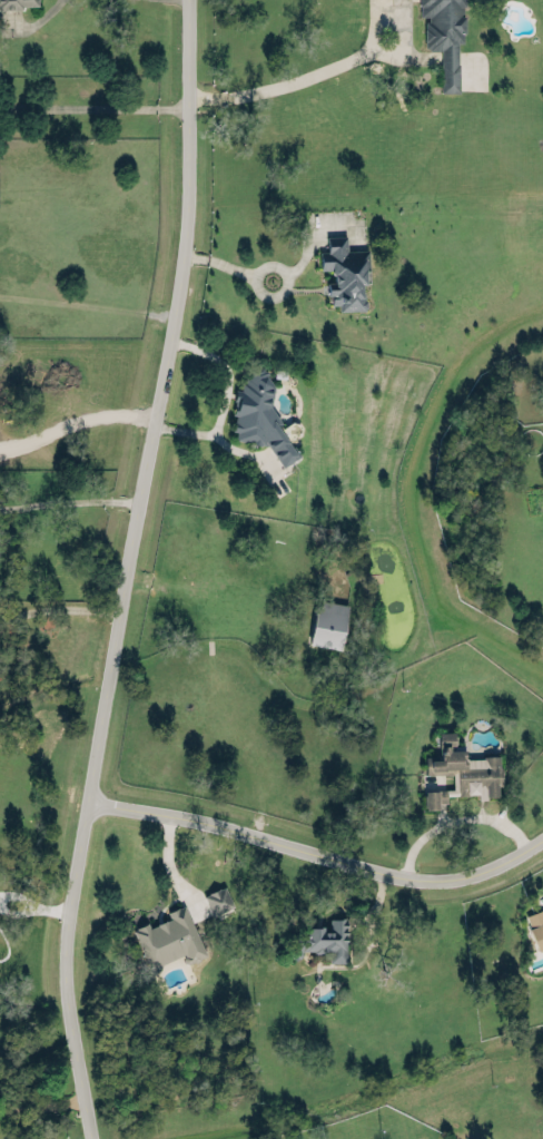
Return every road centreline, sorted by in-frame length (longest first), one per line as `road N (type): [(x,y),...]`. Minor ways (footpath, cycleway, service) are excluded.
road 1 (residential): [(192,0),(197,156),(190,262),(89,798)]
road 2 (residential): [(542,836),(470,873),(425,876),(214,812),(89,798)]
road 3 (residential): [(89,798),(66,991),(92,1138)]

